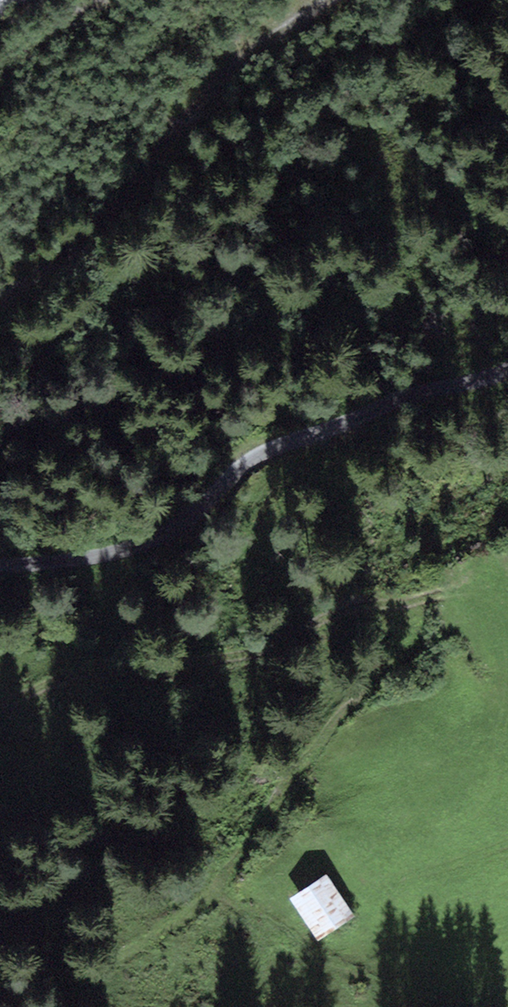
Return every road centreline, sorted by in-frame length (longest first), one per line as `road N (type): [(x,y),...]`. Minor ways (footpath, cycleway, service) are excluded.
road 1 (track): [(0,565),(78,559),(147,542),(186,523),(272,449),(507,370)]
road 2 (track): [(0,704),(80,673),(258,654),(352,608),(470,588)]
road 3 (track): [(0,303),(99,225),(238,65),(331,0)]

